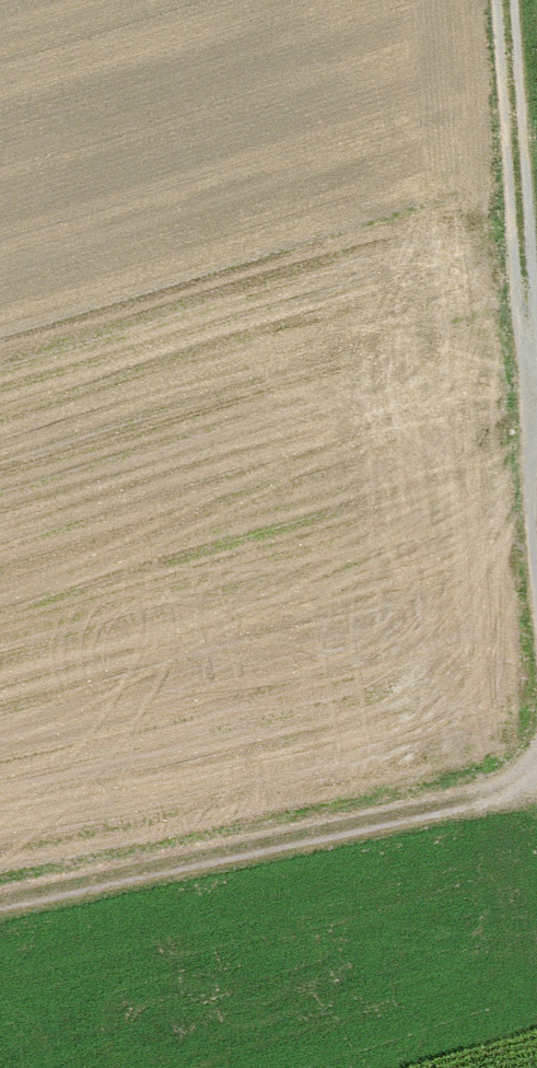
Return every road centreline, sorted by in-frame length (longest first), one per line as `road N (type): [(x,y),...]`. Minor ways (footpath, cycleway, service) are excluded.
road 1 (track): [(535,755),(0,876)]
road 2 (track): [(506,0),(532,424)]
road 3 (track): [(532,424),(536,767)]

